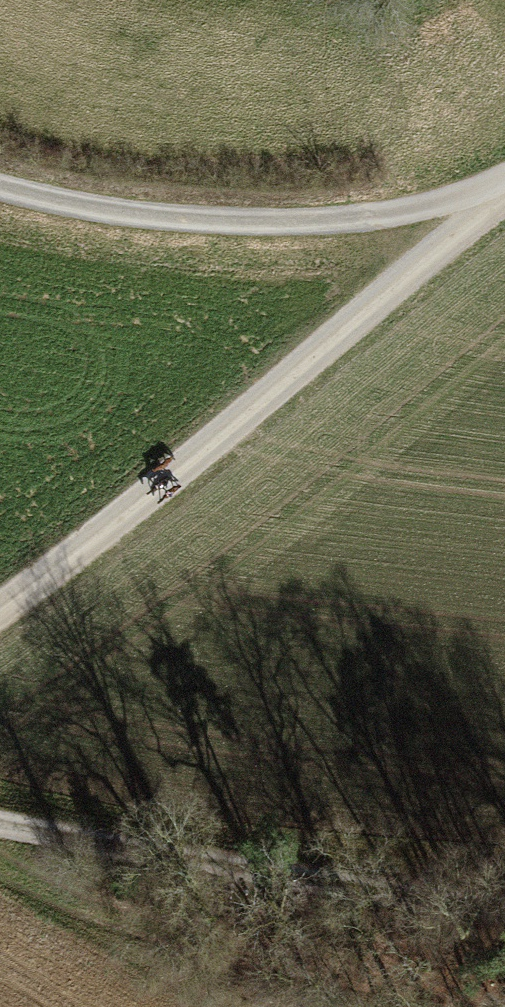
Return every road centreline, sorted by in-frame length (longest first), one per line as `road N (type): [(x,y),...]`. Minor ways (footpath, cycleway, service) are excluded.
road 1 (track): [(504,190),(0,596)]
road 2 (track): [(0,182),(158,217),(272,226),(360,219),(504,187)]
road 3 (track): [(504,910),(0,826)]

